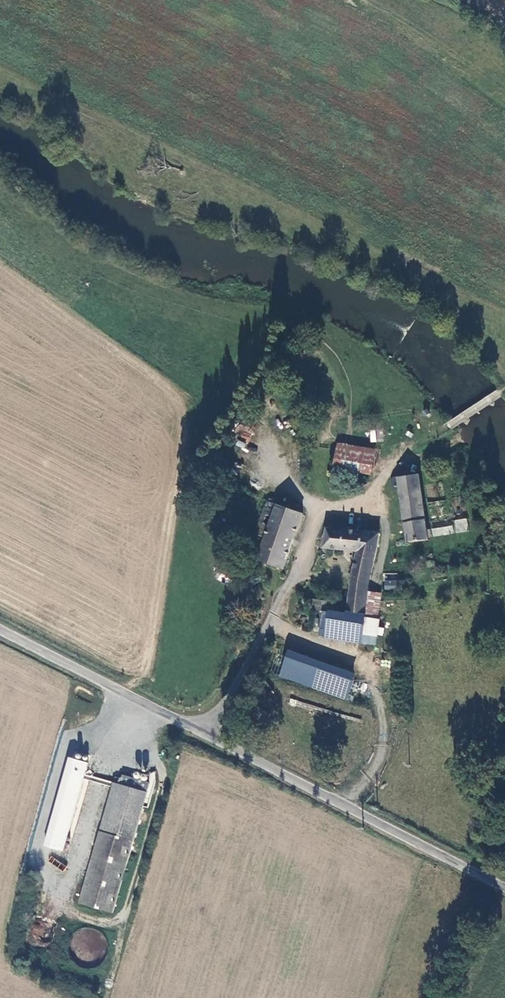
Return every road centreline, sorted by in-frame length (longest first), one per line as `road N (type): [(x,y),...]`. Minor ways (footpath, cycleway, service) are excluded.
road 1 (tertiary): [(504,886),(0,626)]
road 2 (track): [(297,582),(321,513),(360,504),(411,452),(504,388)]

